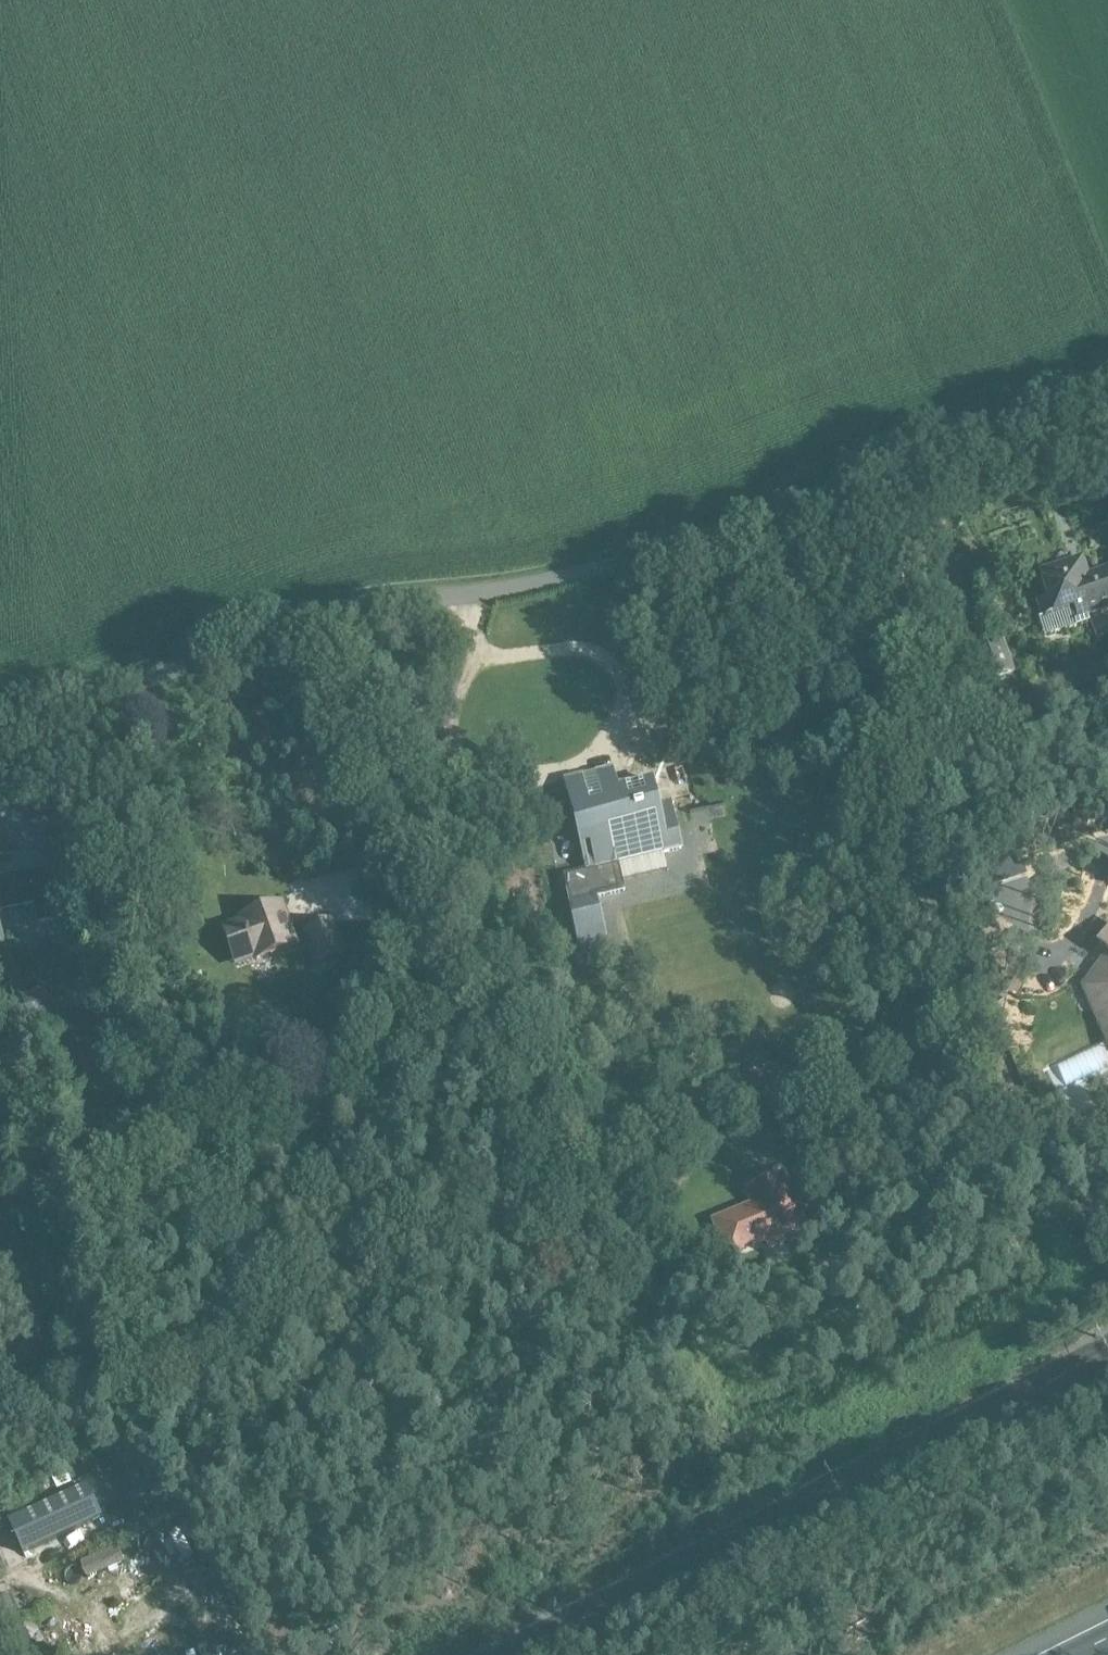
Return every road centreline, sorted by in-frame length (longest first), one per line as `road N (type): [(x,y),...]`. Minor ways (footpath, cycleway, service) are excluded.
road 1 (unclassified): [(0,726),(164,674),(321,610),(638,559),(1107,395)]

